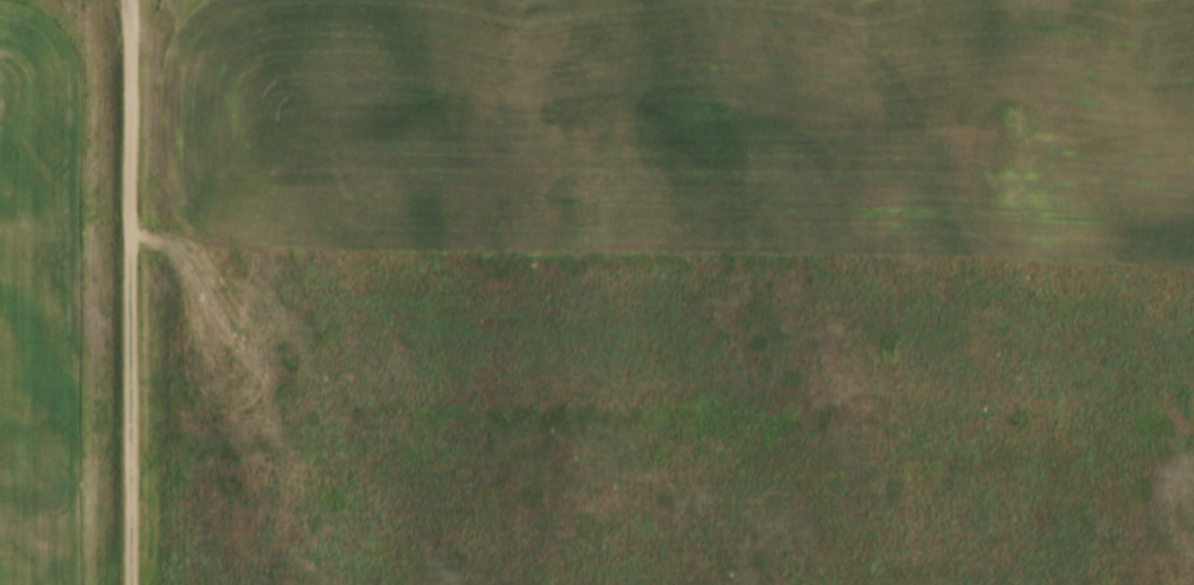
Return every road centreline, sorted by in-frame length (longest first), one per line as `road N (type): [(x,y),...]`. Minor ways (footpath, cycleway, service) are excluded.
road 1 (track): [(135,584),(134,0)]

